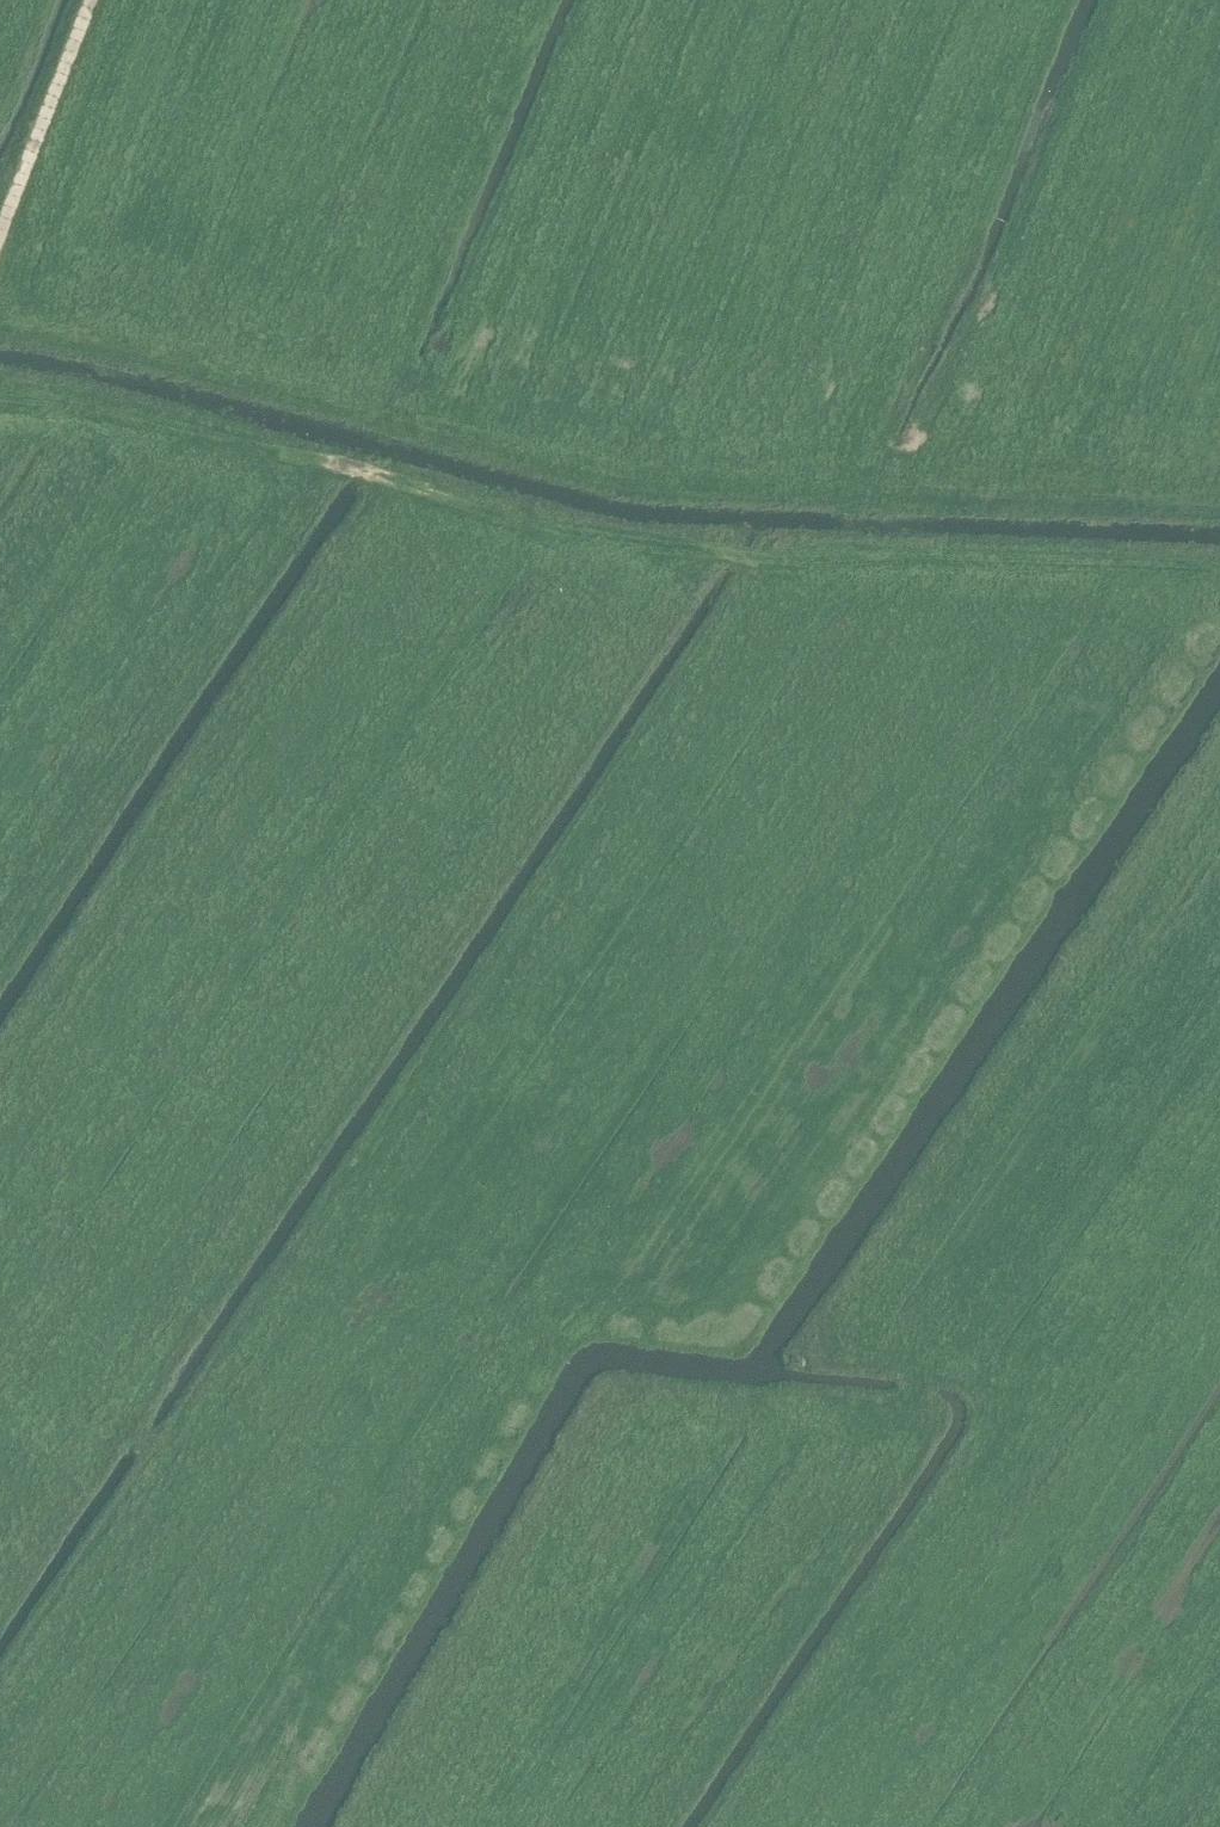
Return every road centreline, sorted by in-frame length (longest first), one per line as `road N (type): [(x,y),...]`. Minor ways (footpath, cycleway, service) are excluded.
road 1 (track): [(1219,571),(870,560),(557,527),(334,465),(0,407)]
road 2 (track): [(0,241),(97,0)]

